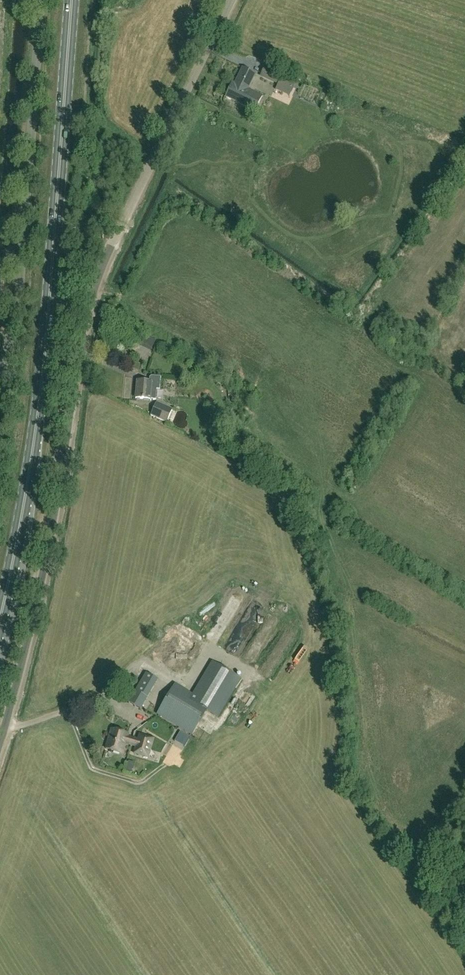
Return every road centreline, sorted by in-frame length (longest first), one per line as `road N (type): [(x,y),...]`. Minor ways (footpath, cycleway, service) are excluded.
road 1 (unclassified): [(0,748),(48,561),(90,304),(234,0)]
road 2 (primary): [(0,616),(44,364),(70,0)]
road 3 (unclassified): [(0,385),(16,309),(39,0)]

